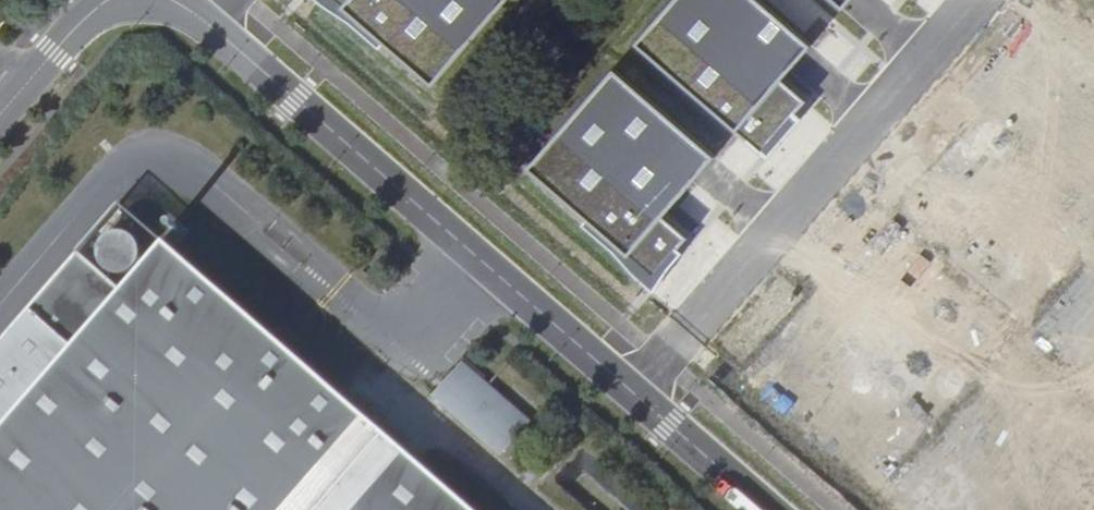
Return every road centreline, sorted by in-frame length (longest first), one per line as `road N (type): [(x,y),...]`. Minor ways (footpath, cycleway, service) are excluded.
road 1 (unclassified): [(769,509),(181,0)]
road 2 (track): [(409,345),(583,509)]
road 3 (unclassified): [(114,0),(0,114)]

